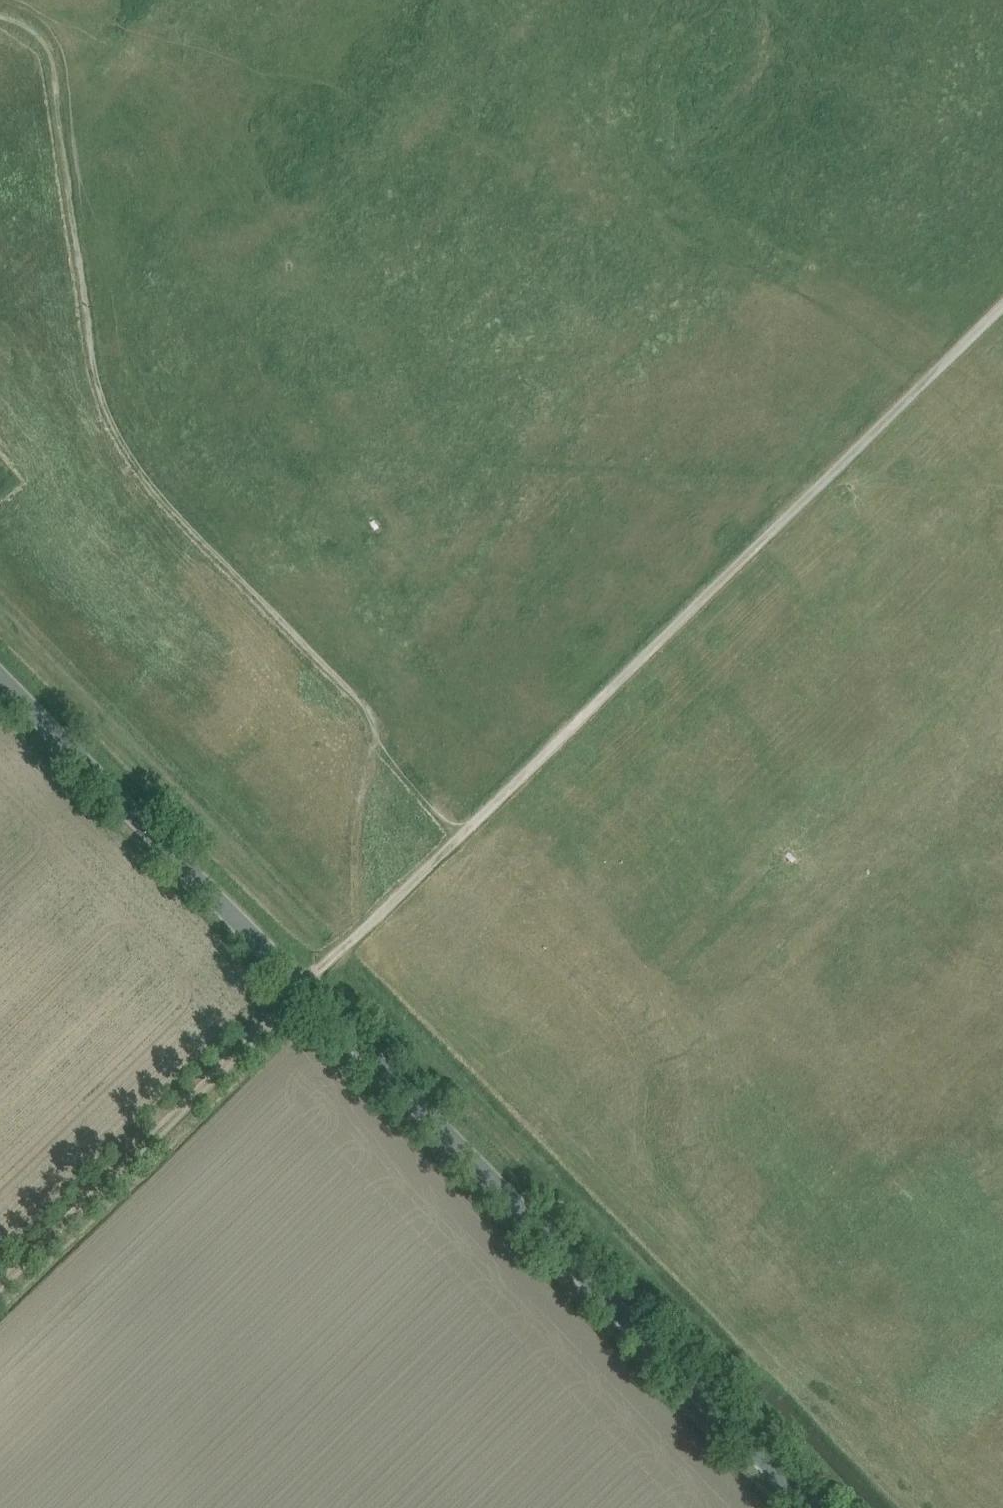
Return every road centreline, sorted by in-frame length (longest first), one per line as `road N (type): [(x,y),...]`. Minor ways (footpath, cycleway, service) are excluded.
road 1 (unclassified): [(781,1507),(305,993),(0,680)]
road 2 (track): [(305,993),(0,1289)]

